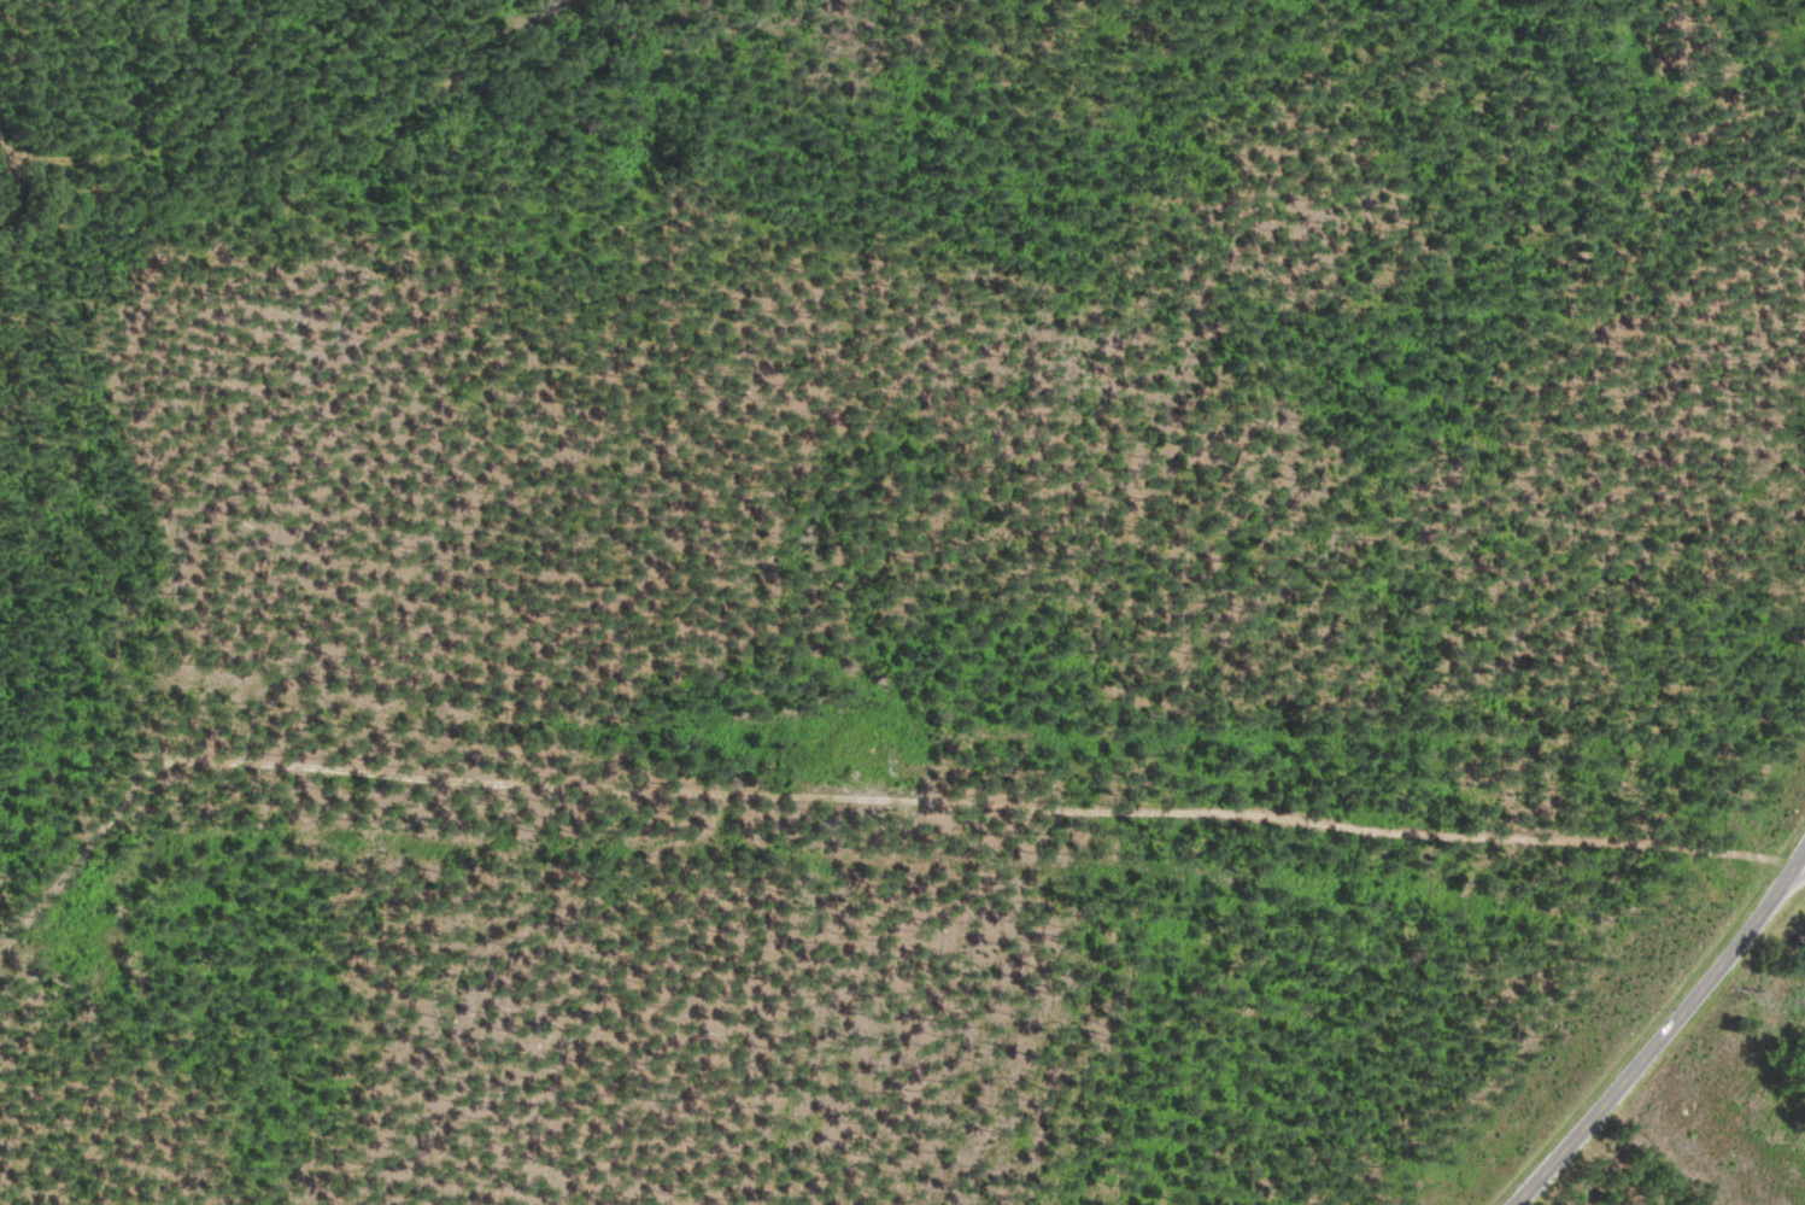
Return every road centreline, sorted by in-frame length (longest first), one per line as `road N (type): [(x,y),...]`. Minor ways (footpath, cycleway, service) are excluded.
road 1 (tertiary): [(1515,1204),(1712,981),(1804,852)]

